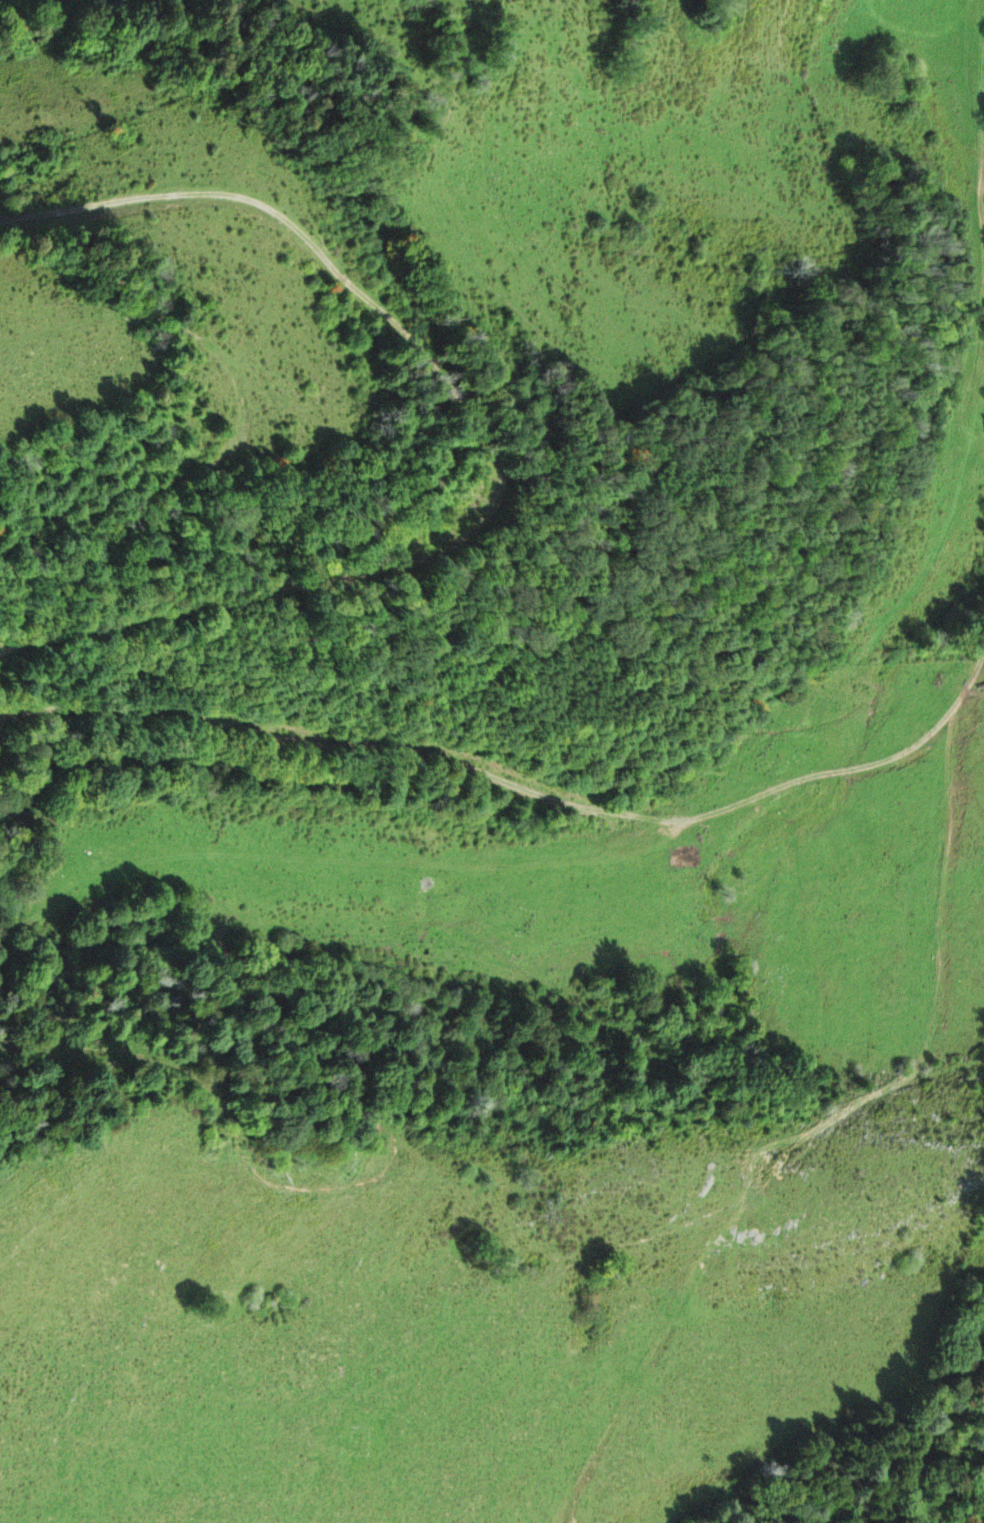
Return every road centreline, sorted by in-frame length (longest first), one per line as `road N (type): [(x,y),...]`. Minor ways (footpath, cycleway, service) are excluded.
road 1 (track): [(0,651),(439,557),(481,519),(498,470),(490,435),(403,326),(259,204),(170,195),(0,221)]
road 2 (track): [(970,689),(902,754),(667,820),(574,806),(430,754),(296,742),(189,718),(69,705),(0,718)]

